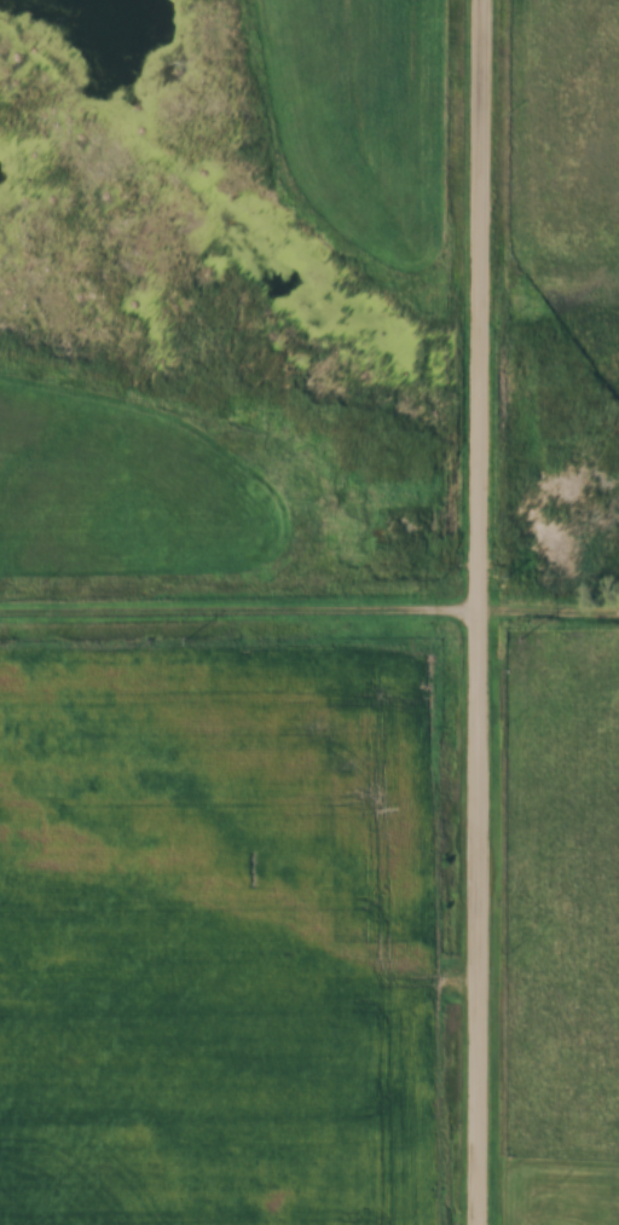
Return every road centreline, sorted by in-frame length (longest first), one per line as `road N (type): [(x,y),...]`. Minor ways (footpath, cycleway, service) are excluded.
road 1 (residential): [(486,1224),(490,0)]
road 2 (track): [(618,611),(0,615)]

